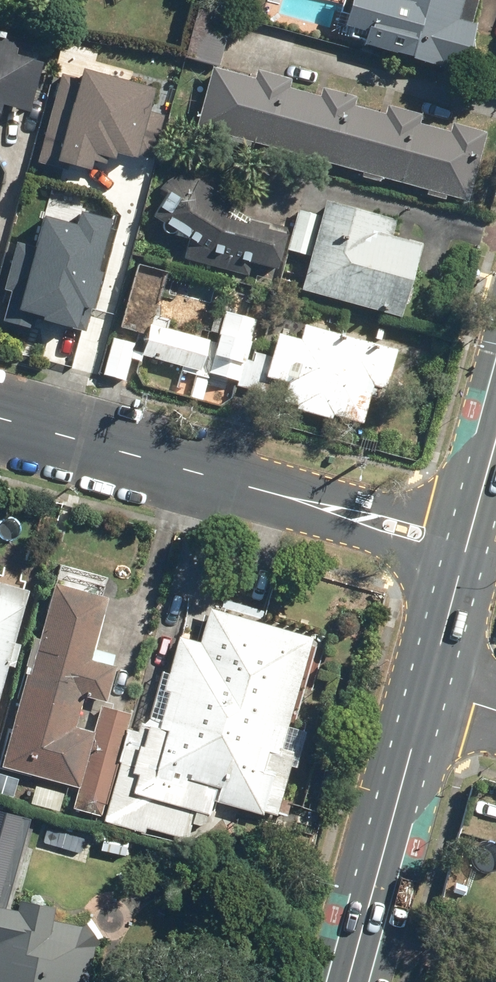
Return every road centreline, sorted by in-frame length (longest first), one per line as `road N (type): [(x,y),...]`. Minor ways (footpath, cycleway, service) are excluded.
road 1 (residential): [(462,544),(0,418)]
road 2 (primary): [(422,690),(344,981)]
road 3 (primary): [(462,544),(422,690)]
road 4 (primary): [(495,419),(462,544)]

